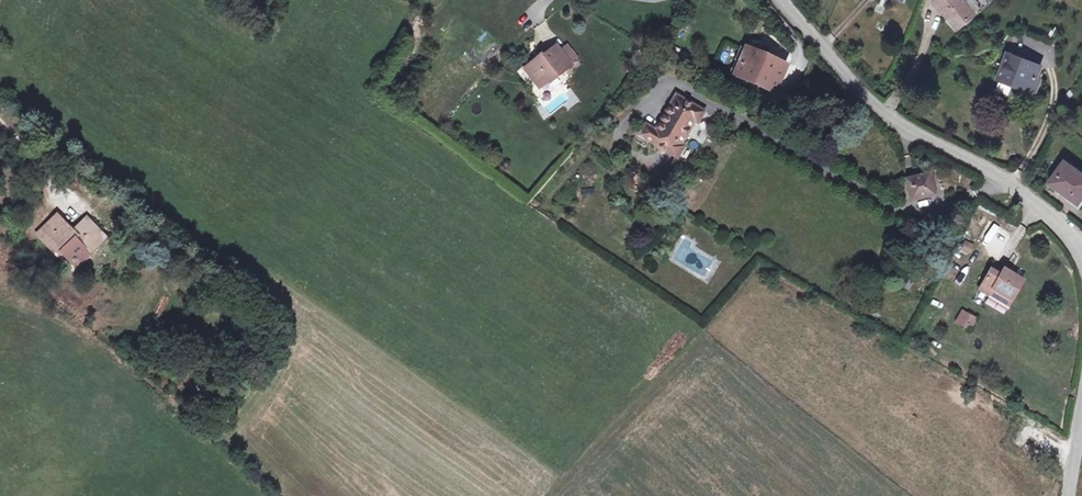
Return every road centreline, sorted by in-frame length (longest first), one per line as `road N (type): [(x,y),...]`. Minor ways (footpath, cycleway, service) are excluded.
road 1 (unclassified): [(778,0),(897,125),(1025,194),(1081,251)]

